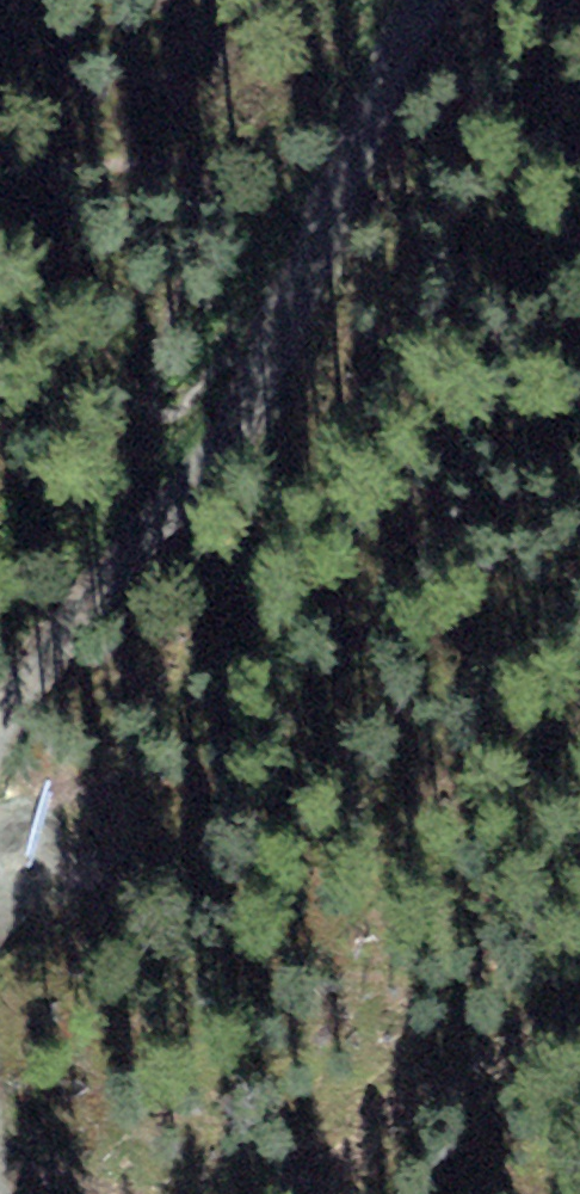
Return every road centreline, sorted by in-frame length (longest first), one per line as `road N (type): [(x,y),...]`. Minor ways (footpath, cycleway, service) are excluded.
road 1 (track): [(231,433),(272,374),(419,0)]
road 2 (track): [(242,1193),(337,1154),(501,1043),(579,1006)]
road 3 (track): [(0,719),(231,433)]

